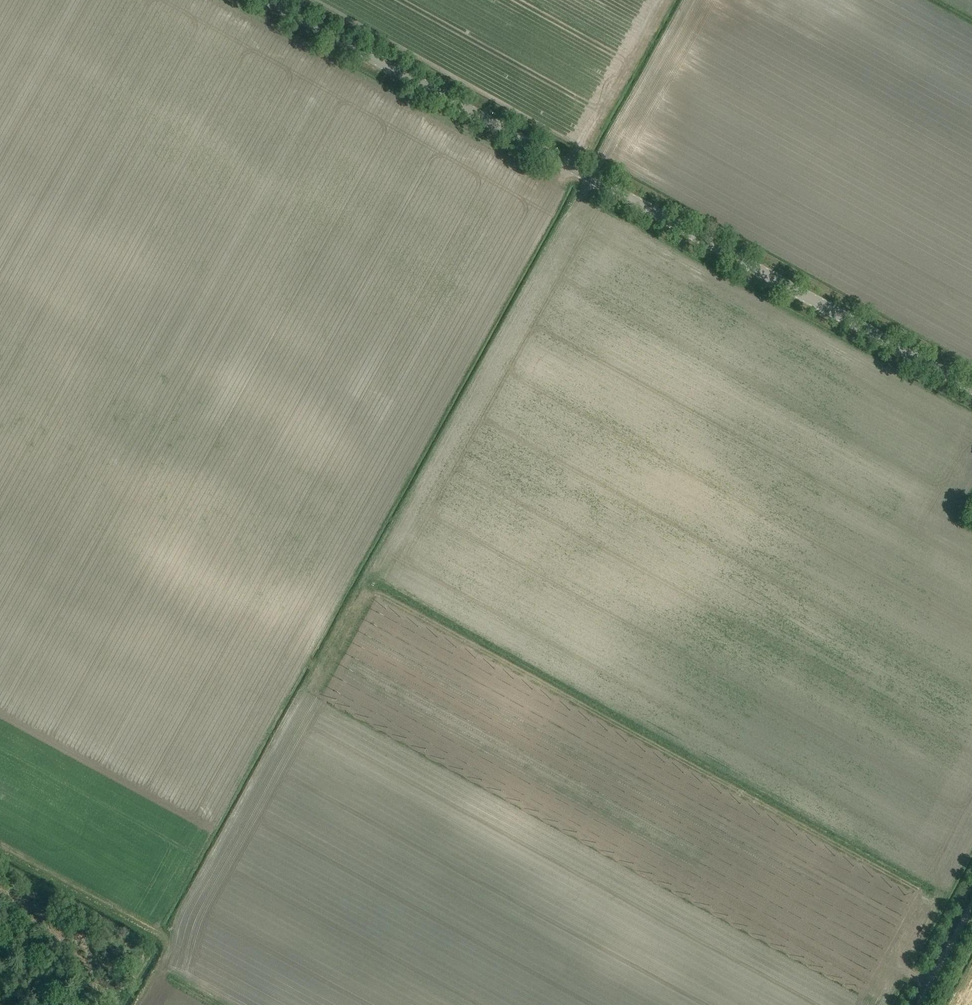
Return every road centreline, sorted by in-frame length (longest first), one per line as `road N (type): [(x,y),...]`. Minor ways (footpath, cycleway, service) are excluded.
road 1 (unclassified): [(971,388),(268,0)]

